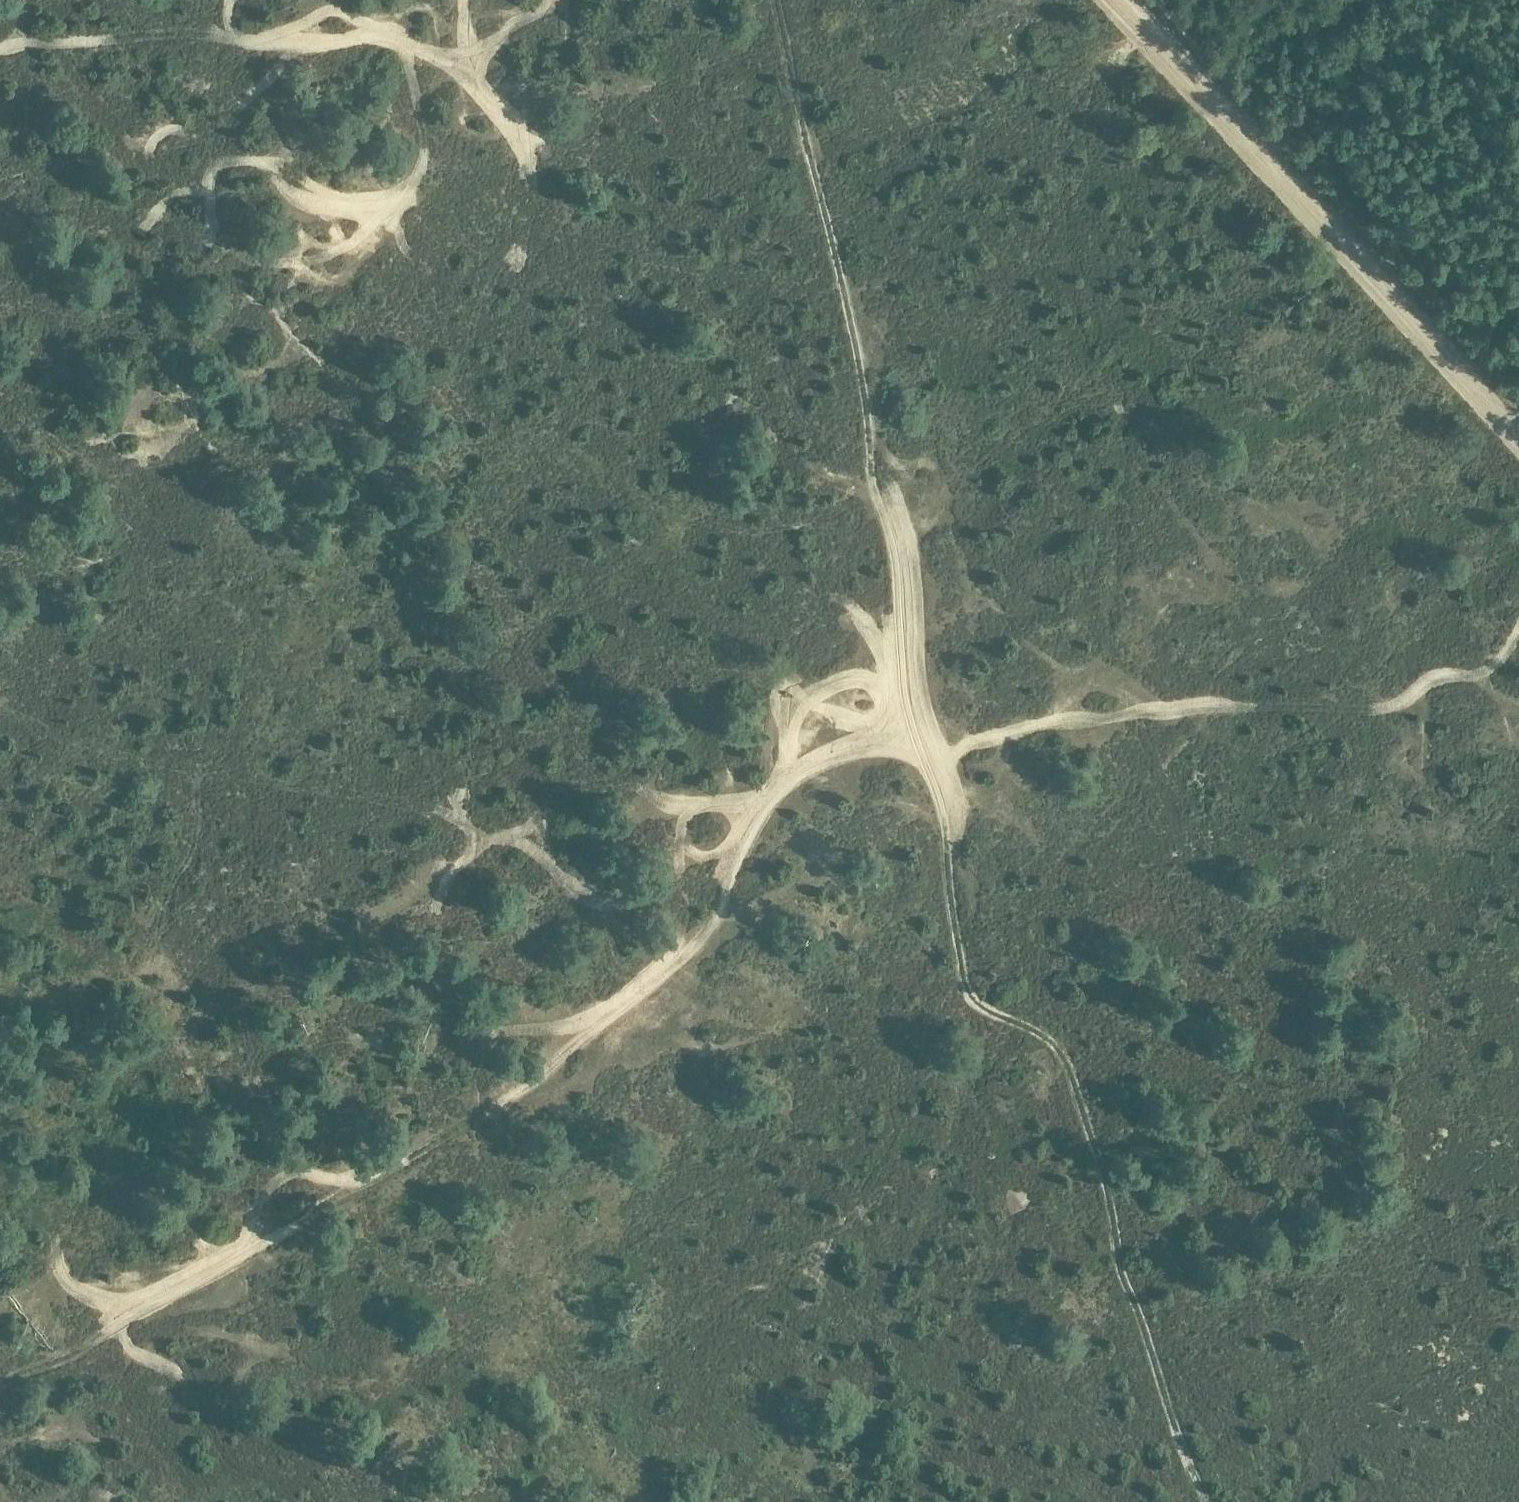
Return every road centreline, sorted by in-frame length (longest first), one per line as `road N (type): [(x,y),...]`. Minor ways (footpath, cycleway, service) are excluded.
road 1 (track): [(1518,425),(1121,0)]

